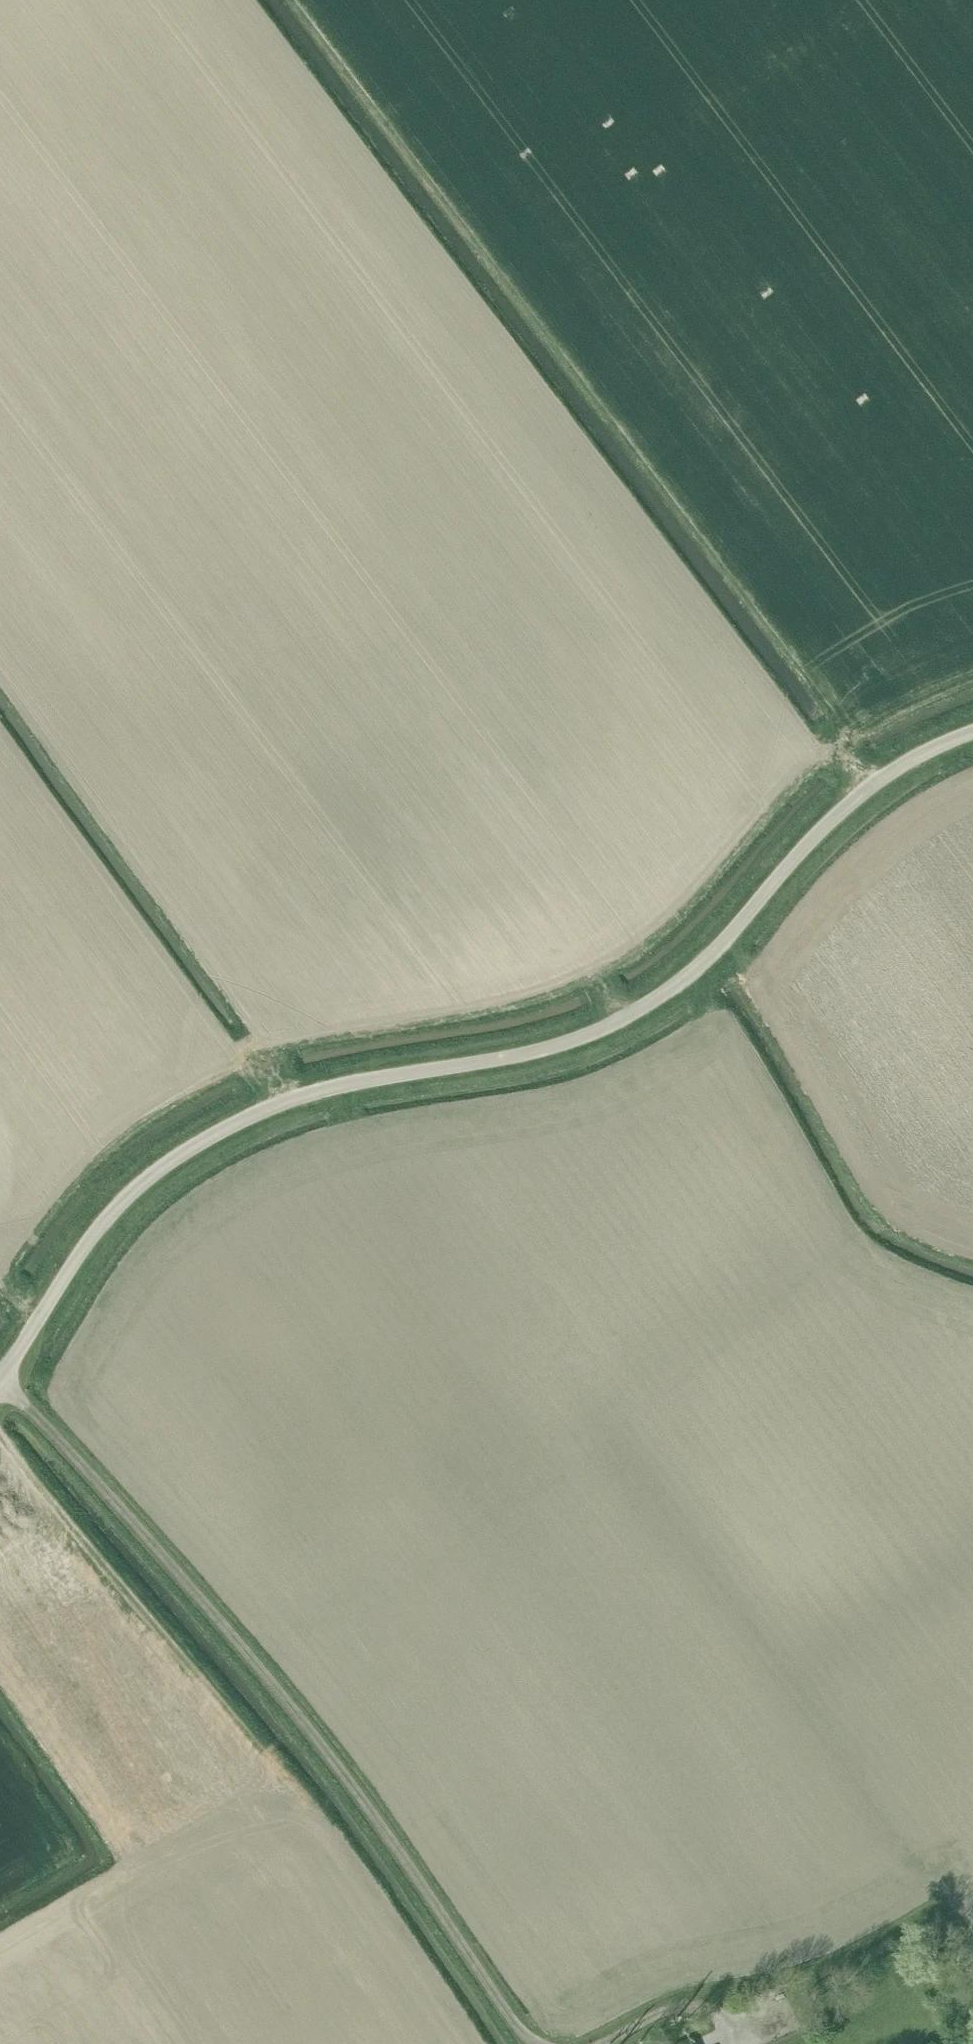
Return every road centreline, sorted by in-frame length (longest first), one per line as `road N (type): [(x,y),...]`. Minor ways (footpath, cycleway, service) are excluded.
road 1 (unclassified): [(0,1378),(101,1224),(170,1161),(273,1107),(342,1084),(494,1059),(600,1032),(679,983),(865,790),(972,731)]

